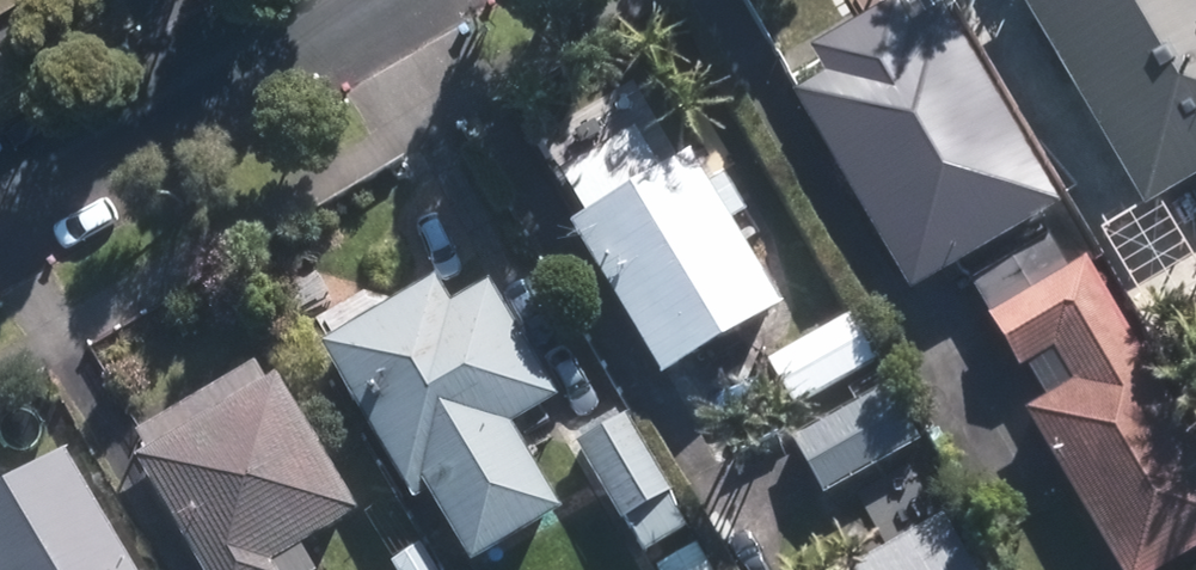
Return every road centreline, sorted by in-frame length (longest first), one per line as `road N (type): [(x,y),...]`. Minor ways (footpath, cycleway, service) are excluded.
road 1 (residential): [(0,211),(360,0)]

